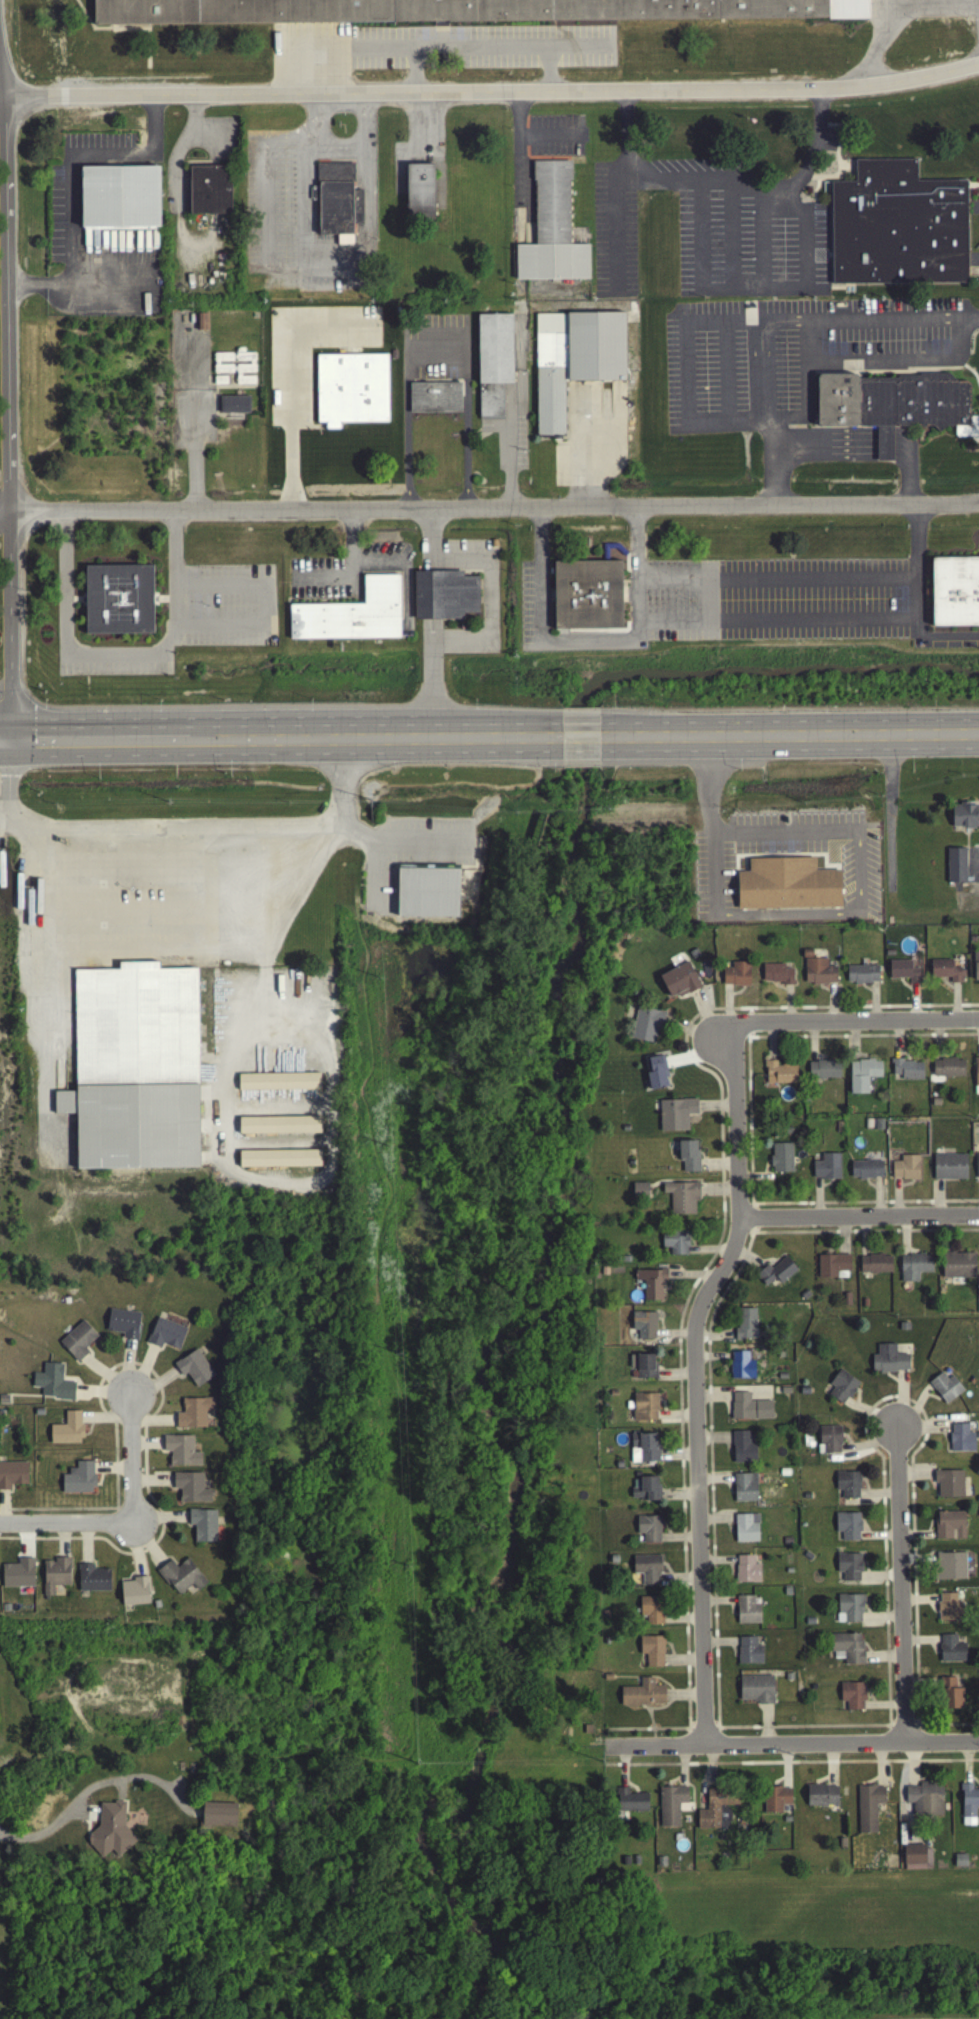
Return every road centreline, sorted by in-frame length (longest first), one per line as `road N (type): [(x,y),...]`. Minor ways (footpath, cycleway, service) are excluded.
road 1 (tertiary): [(978,61),(801,87),(0,93)]
road 2 (residential): [(978,505),(0,515)]
road 3 (residential): [(706,1744),(696,1324),(742,1216),(738,1025)]
road 4 (tertiary): [(11,735),(0,114)]
road 5 (primary): [(561,736),(0,736)]
road 6 (primary): [(978,731),(599,736)]
road 7 (residential): [(978,1741),(609,1745)]
road 8 (residential): [(903,1742),(901,1419)]
road 9 (residential): [(738,1025),(978,1021)]
road 10 (residential): [(978,1214),(742,1216)]
road 11 (residential): [(220,1756),(0,1767)]
road 12 (residential): [(127,1524),(128,1396)]
road 13 (residential): [(0,1528),(127,1524)]

